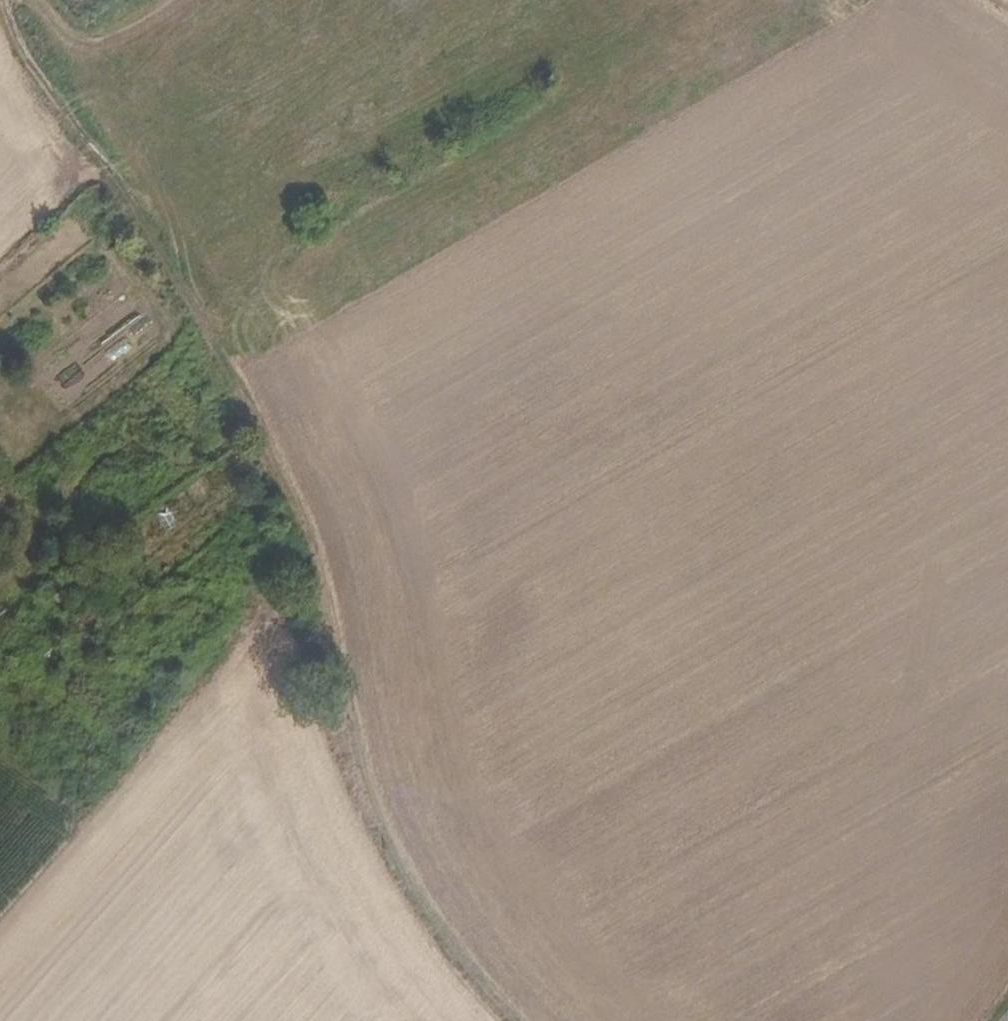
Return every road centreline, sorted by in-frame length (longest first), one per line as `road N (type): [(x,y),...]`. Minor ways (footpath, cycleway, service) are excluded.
road 1 (track): [(1,0),(70,129),(145,215),(220,339),(274,474),(339,736),(408,878),(518,1020)]

